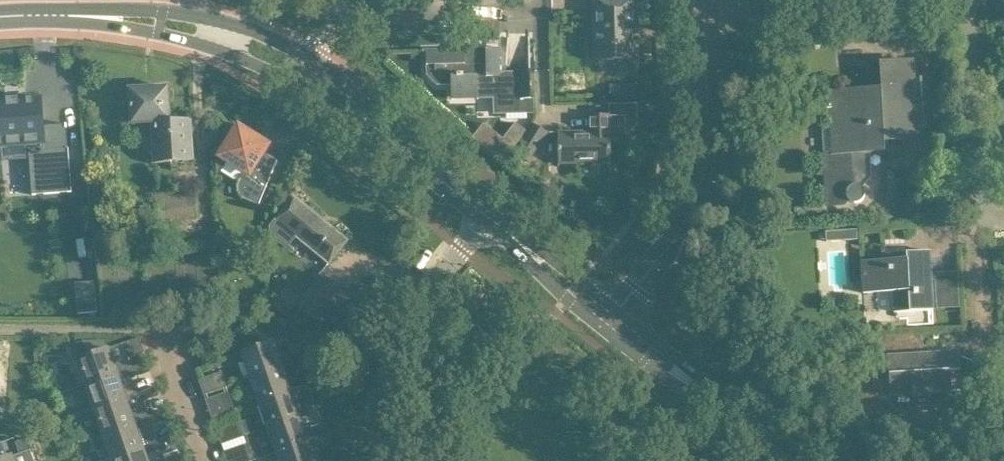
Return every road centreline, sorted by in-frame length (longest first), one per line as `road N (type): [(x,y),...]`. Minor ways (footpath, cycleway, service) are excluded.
road 1 (tertiary): [(612,314),(691,215),(702,185),(705,4)]
road 2 (secondary): [(0,18),(83,19),(194,38),(300,81)]
road 3 (residential): [(300,81),(331,25),(356,14),(548,7)]
road 4 (unclassified): [(432,460),(433,316),(452,261),(489,216)]
road 5 (secondary): [(300,81),(352,109),(489,216)]
road 6 (secondary): [(793,460),(612,314)]
road 7 (residential): [(1003,216),(983,203),(977,186),(969,0)]
road 8 (secondary): [(612,314),(489,216)]
road 9 (unclassified): [(214,460),(165,329)]

